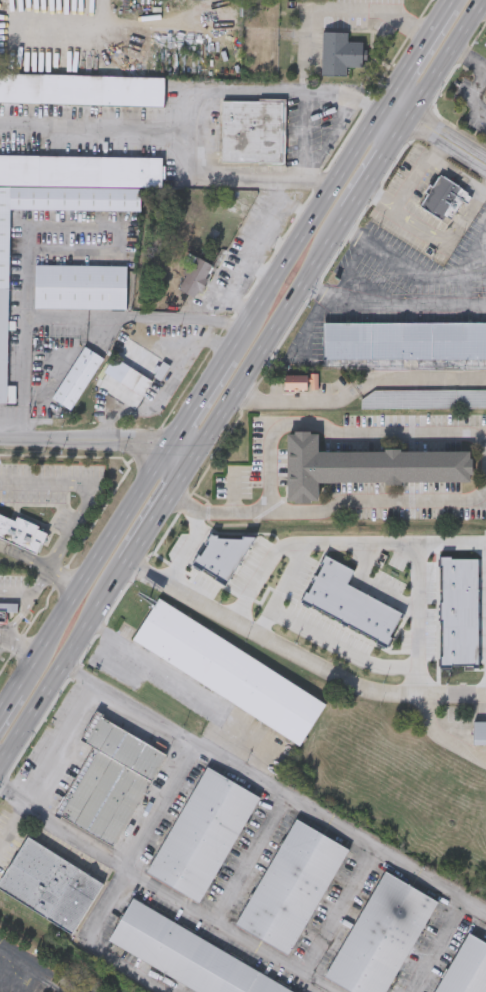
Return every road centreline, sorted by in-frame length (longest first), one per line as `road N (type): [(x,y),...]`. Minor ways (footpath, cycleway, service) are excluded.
road 1 (primary): [(170,444),(26,679)]
road 2 (primary): [(389,100),(244,334)]
road 3 (primary): [(197,450),(341,223)]
road 4 (primary): [(0,766),(128,562)]
road 5 (tertiary): [(197,450),(144,439),(0,436)]
road 6 (primary): [(409,113),(480,0)]
road 7 (primary): [(244,334),(170,444)]
road 8 (primary): [(128,562),(197,450)]
road 9 (primary): [(341,223),(409,113)]

